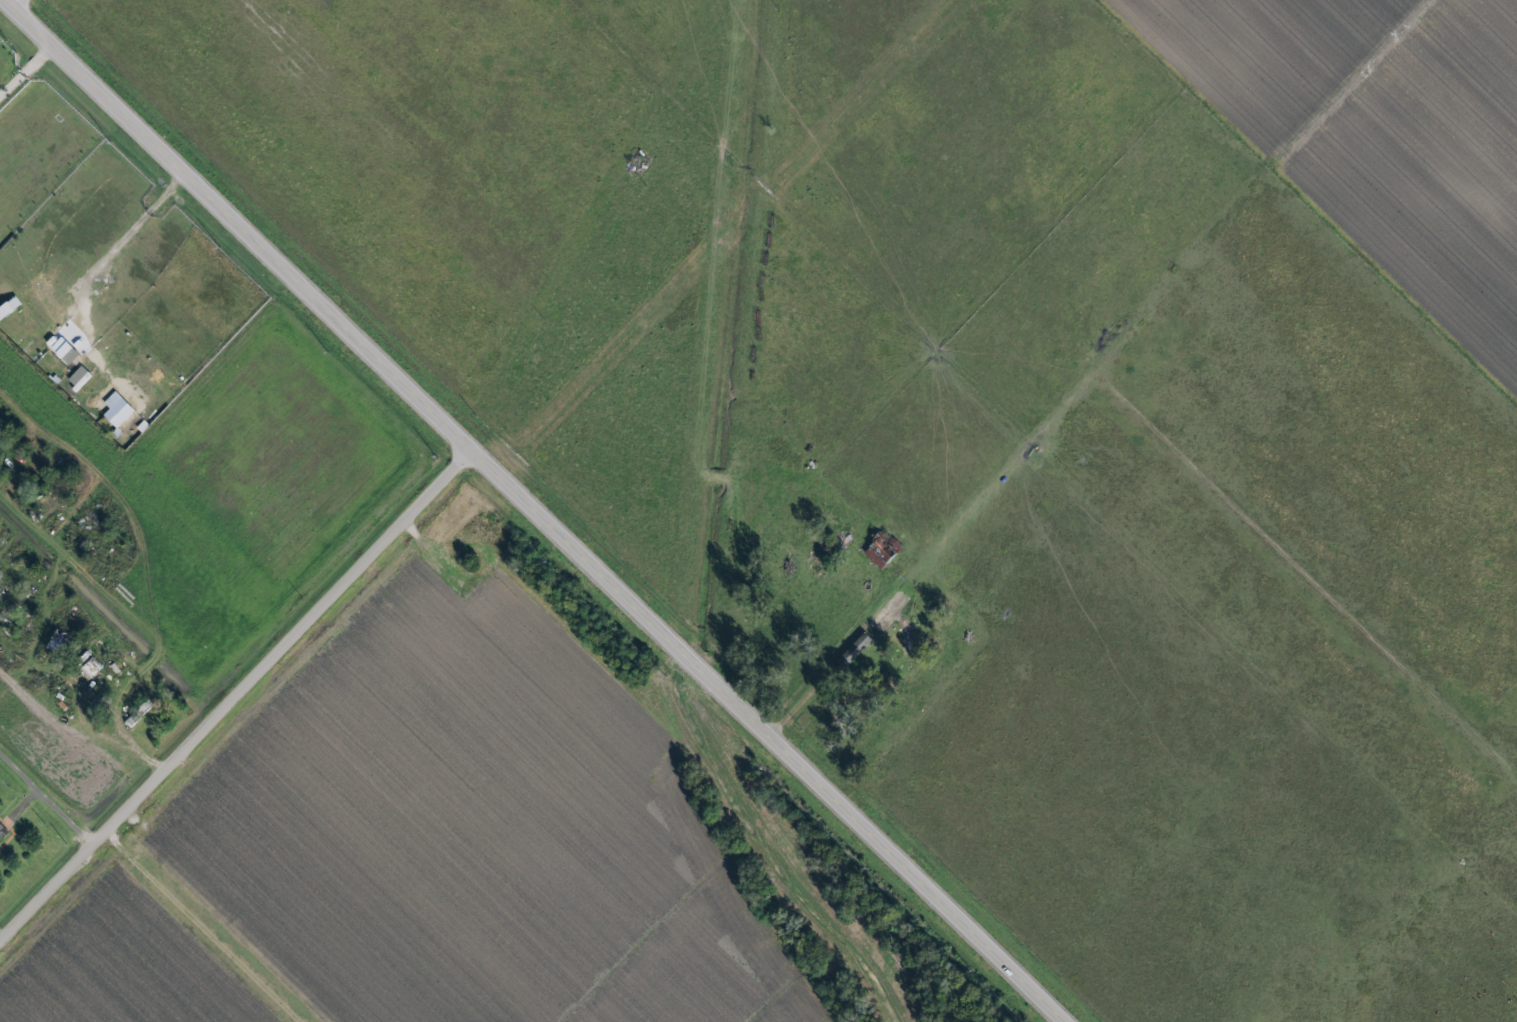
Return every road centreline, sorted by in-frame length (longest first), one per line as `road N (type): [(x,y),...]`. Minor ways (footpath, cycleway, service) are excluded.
road 1 (tertiary): [(1051,1021),(0,2)]
road 2 (residential): [(0,940),(424,501),(473,462)]

